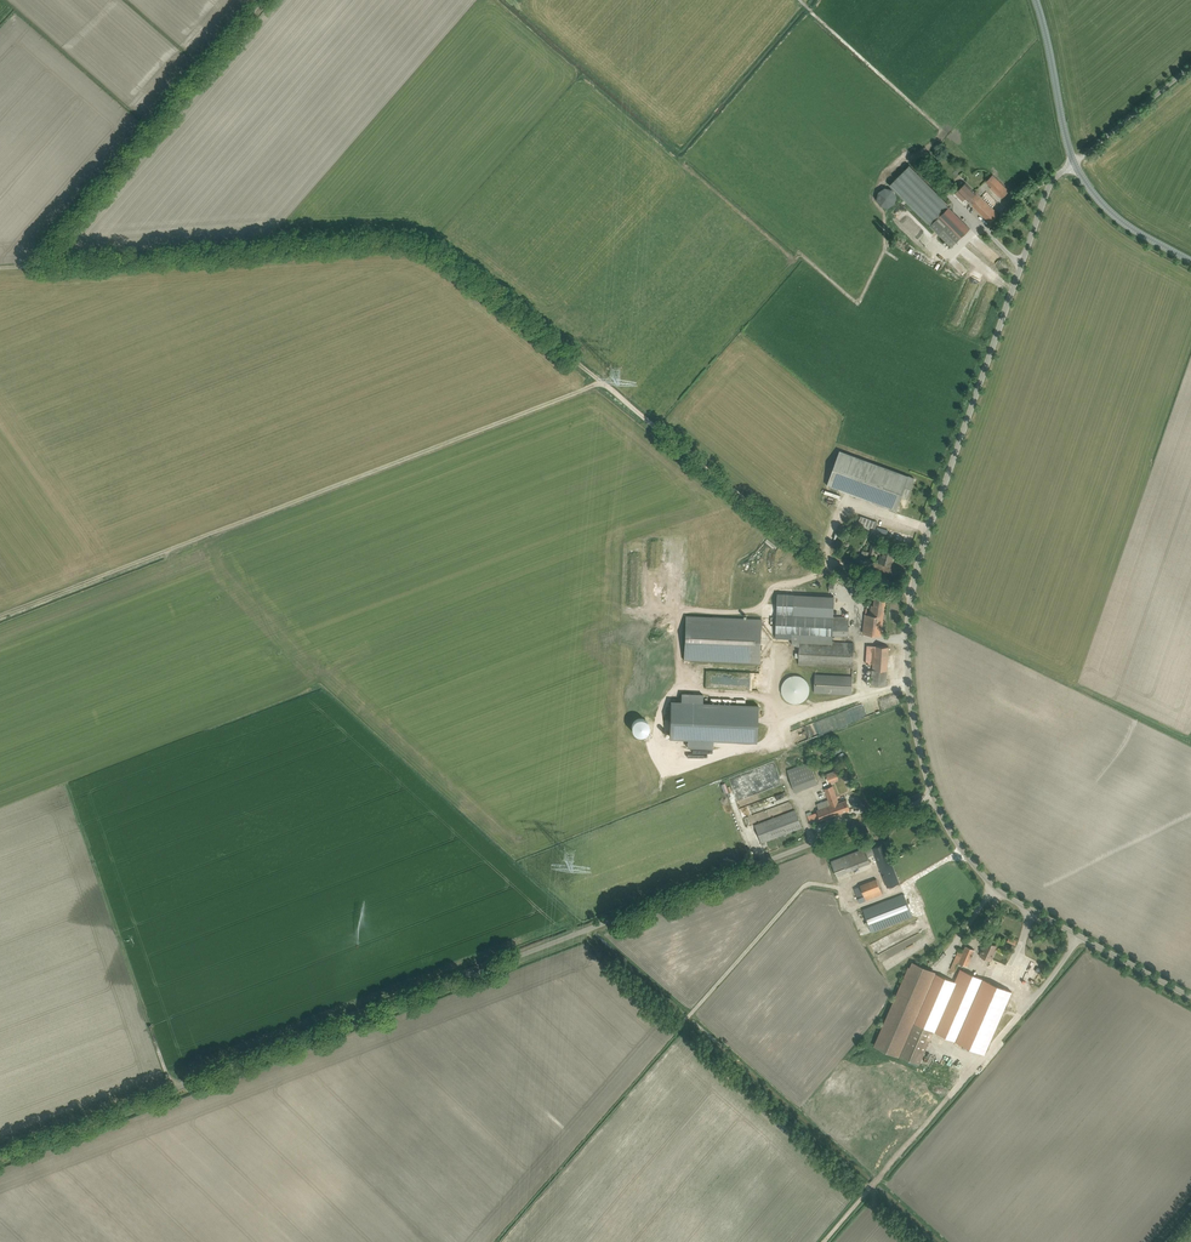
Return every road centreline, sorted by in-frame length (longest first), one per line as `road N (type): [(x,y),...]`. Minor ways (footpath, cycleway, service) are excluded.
road 1 (unclassified): [(0,1156),(935,805)]
road 2 (track): [(914,591),(830,564),(803,546),(422,243),(36,264)]
road 3 (track): [(603,383),(0,615)]
road 4 (unclassified): [(935,805),(908,646),(918,569),(1024,264)]
road 5 (track): [(494,1241),(807,885),(845,890)]
road 6 (track): [(36,264),(264,0)]
road 7 (unclassified): [(1190,1000),(996,890),(970,865),(935,805)]
road 8 (track): [(67,787),(172,1089)]
road 9 (track): [(799,0),(940,137)]
road 10 (track): [(825,1241),(954,1094)]
road 11 (tertiary): [(1076,163),(1037,0)]
road 12 (tertiary): [(1190,261),(1124,227),(1076,163)]
road 13 (track): [(1190,68),(1076,163)]
road 14 (unclassified): [(1024,264),(995,242),(994,232),(1035,188),(1053,187)]

